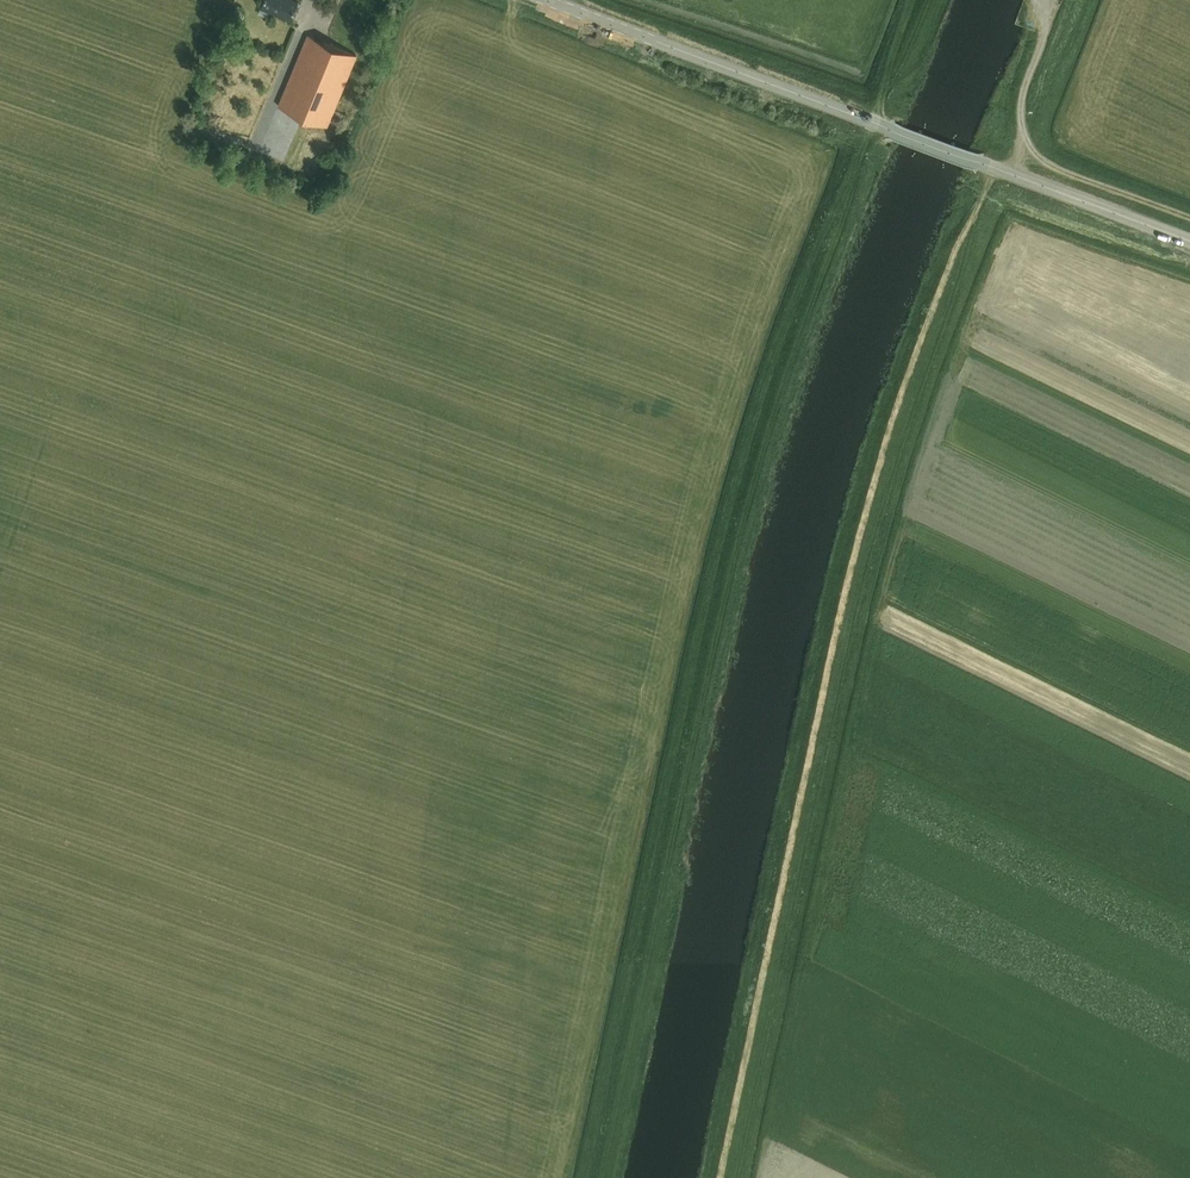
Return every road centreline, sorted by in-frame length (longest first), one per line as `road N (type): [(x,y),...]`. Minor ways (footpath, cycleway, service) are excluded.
road 1 (tertiary): [(1189,240),(547,0)]

